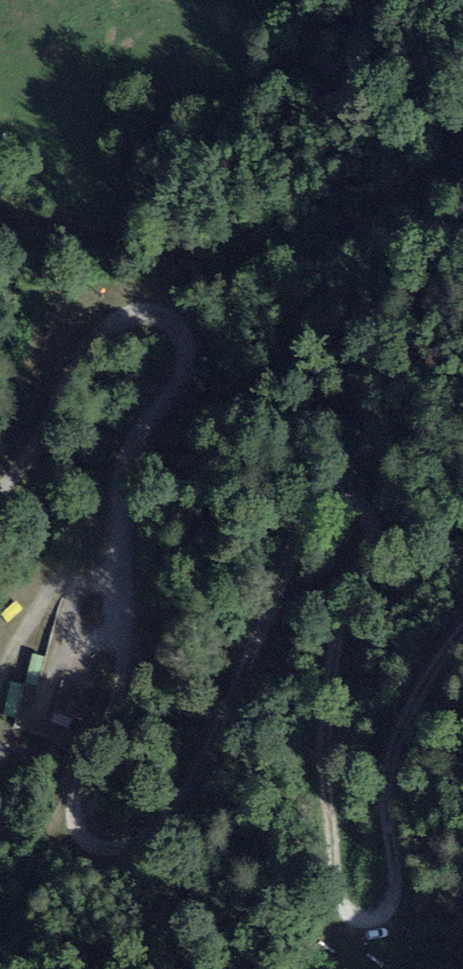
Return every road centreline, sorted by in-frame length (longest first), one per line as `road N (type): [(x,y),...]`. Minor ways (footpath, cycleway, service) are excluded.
road 1 (track): [(0,482),(37,451),(89,338),(143,312),(167,317),(185,334),(185,370),(129,478),(117,535),(115,663),(70,807),(82,846),(114,855),(173,820),(310,482),(349,477),(365,487),(373,528),(340,613),(326,730),(339,904),(356,921),(389,909),(396,739),(419,692),(462,640)]
road 2 (track): [(124,501),(152,501),(190,466),(418,151),(430,112),(438,0)]

